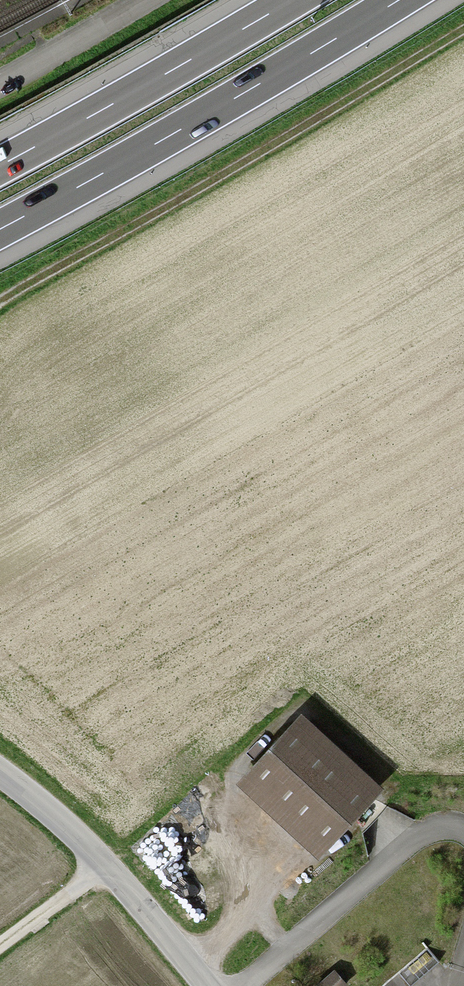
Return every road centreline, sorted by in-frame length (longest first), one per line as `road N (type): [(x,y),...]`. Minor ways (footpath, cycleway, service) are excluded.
road 1 (track): [(0,302),(463,29)]
road 2 (motorway): [(0,229),(399,0)]
road 3 (motorway): [(292,0),(0,166)]
road 4 (unclassified): [(0,773),(105,866),(207,985)]
road 5 (track): [(105,866),(0,944)]

